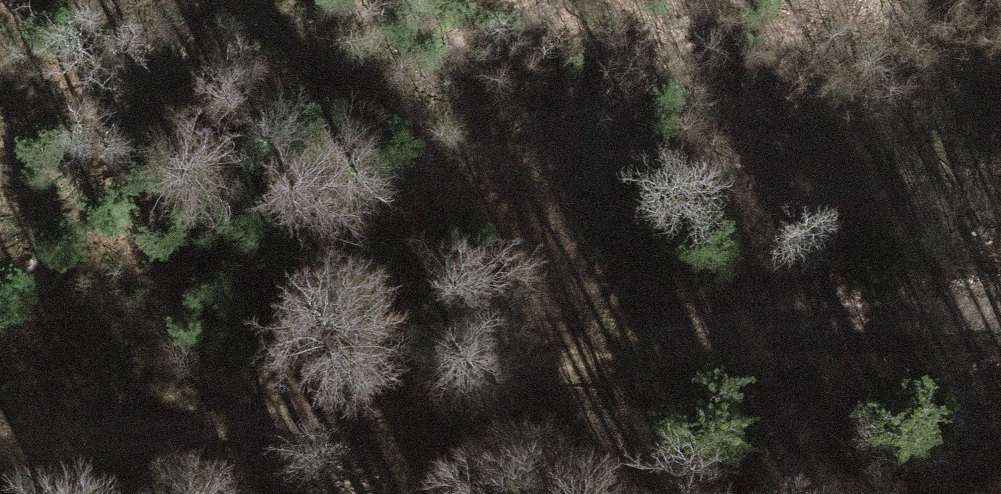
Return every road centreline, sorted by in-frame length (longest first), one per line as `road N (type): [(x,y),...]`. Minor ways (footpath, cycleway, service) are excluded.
road 1 (track): [(1000,318),(724,329),(377,398),(0,448)]
road 2 (track): [(253,0),(480,203),(724,329)]

